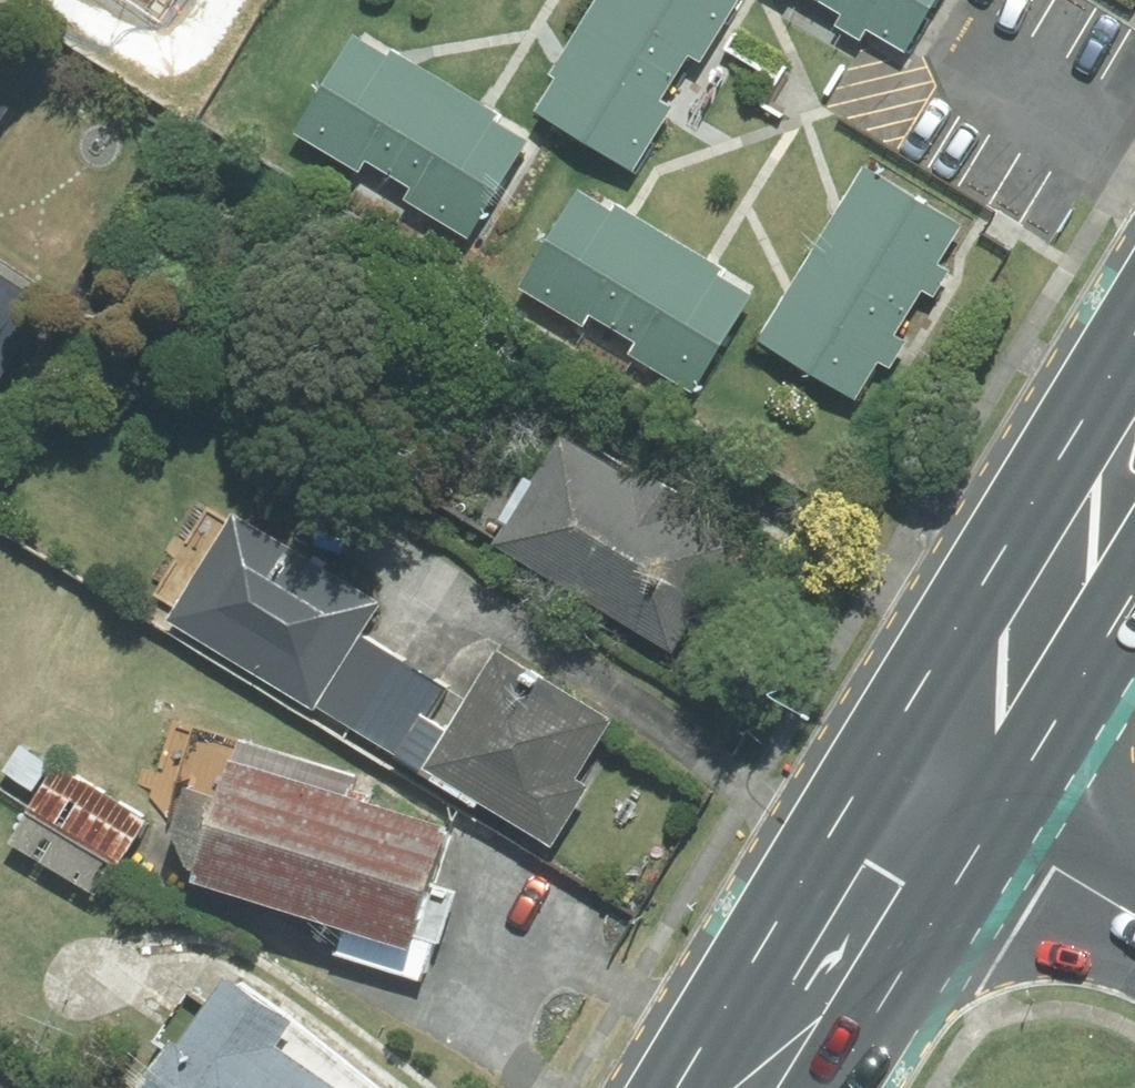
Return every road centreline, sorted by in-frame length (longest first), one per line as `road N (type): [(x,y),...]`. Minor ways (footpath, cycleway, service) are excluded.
road 1 (primary): [(917,775),(1134,417)]
road 2 (primary): [(734,1087),(917,775)]
road 3 (tertiary): [(917,775),(1134,908)]

